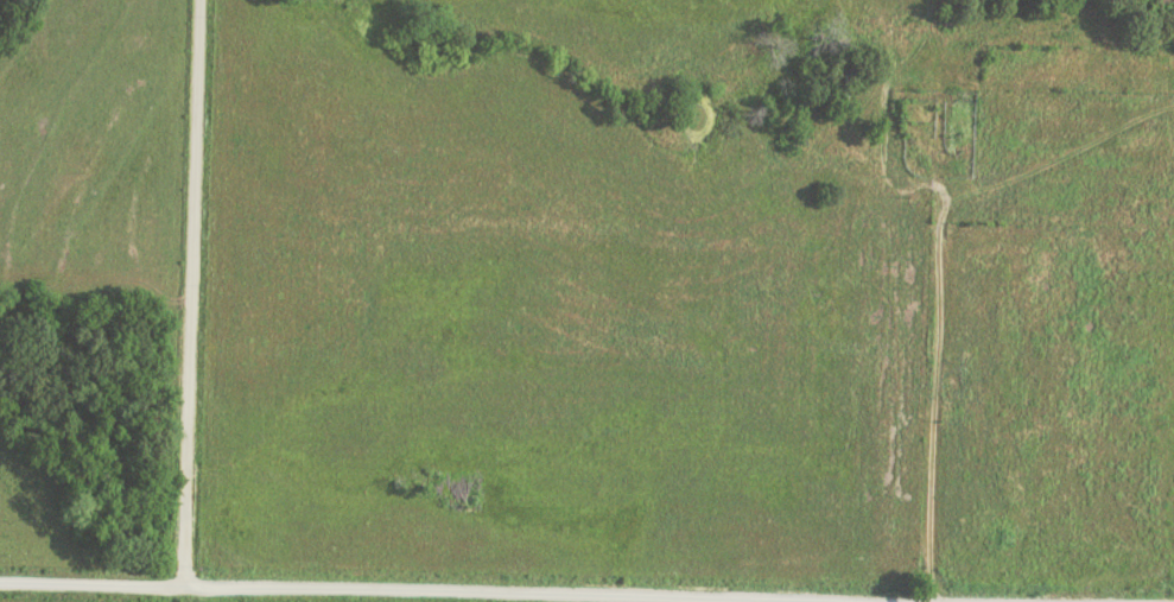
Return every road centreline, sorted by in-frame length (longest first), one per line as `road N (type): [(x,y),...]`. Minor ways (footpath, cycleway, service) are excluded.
road 1 (residential): [(975,601),(0,579)]
road 2 (residential): [(924,601),(934,188),(897,102),(878,0)]
road 3 (residential): [(183,587),(197,0)]

